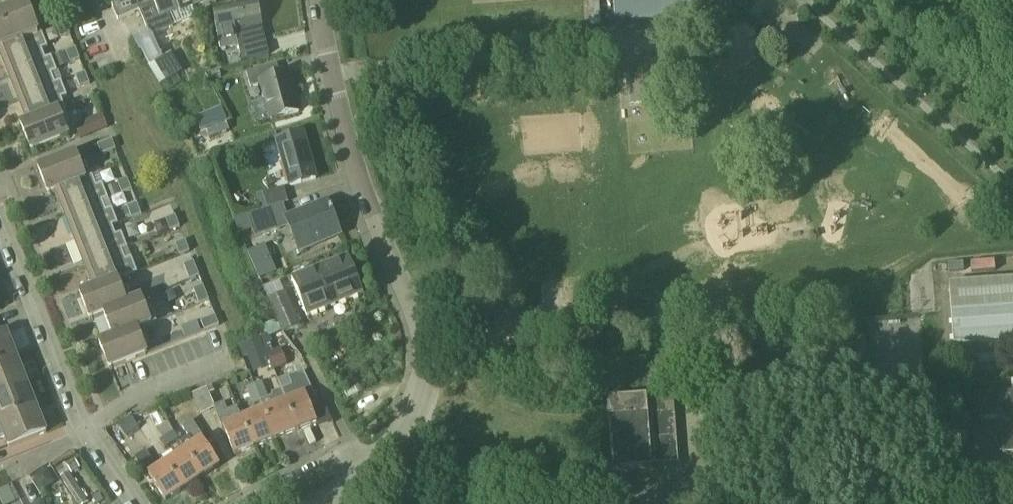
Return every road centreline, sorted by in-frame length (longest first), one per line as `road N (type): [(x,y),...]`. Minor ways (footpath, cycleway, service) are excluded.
road 1 (residential): [(321,503),(387,458),(410,425),(422,382),(412,325),(346,153),(320,0)]
road 2 (residential): [(0,226),(85,432),(136,503)]

